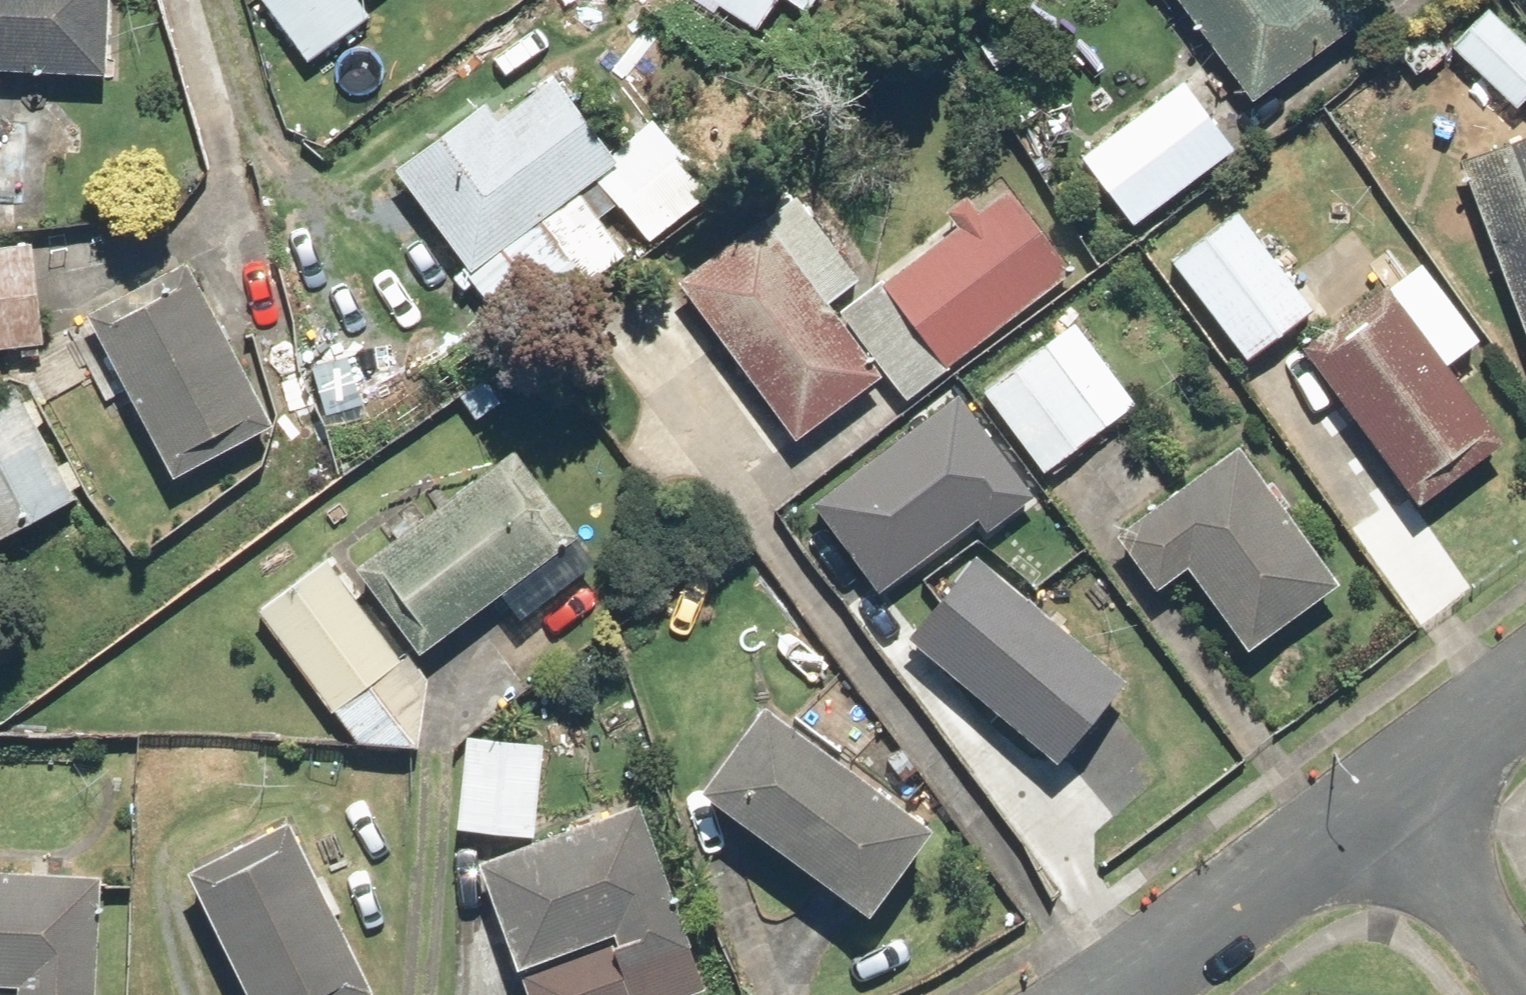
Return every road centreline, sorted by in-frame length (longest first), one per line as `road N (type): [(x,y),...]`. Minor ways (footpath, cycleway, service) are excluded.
road 1 (residential): [(1106,994),(1384,790)]
road 2 (residential): [(1525,983),(1384,790)]
road 3 (residential): [(1384,790),(1525,681)]

